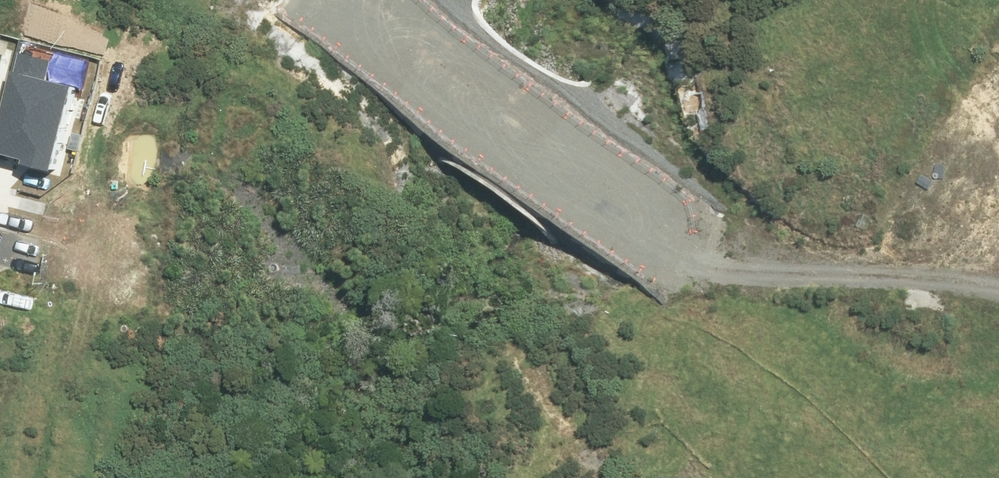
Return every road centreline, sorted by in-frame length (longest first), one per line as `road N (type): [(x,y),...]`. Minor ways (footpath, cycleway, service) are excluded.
road 1 (unknown): [(339,0),(760,305),(884,366),(998,406)]
road 2 (unknown): [(61,477),(164,69),(205,0)]
road 3 (unknown): [(760,305),(702,477)]

